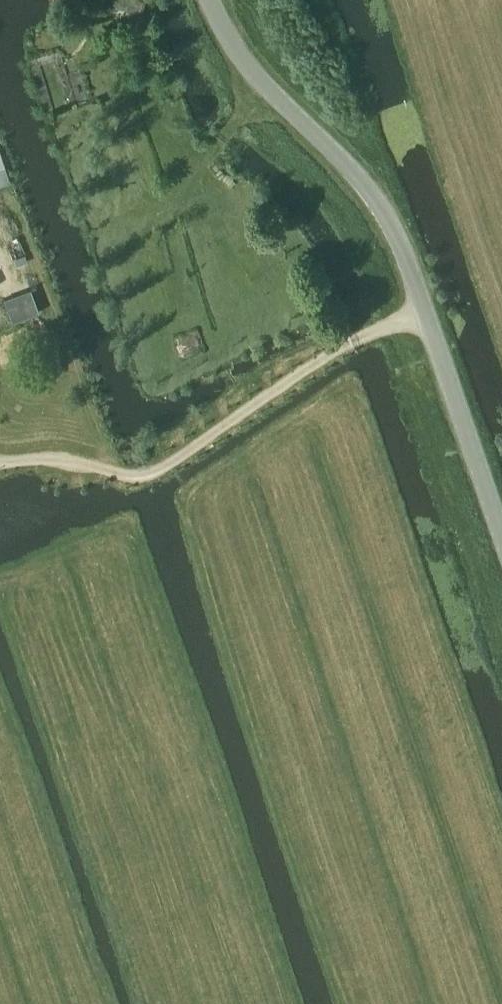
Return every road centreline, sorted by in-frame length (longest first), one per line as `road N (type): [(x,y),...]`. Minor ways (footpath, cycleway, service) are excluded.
road 1 (unclassified): [(501,541),(396,239),(373,197),(233,49),(208,0)]

